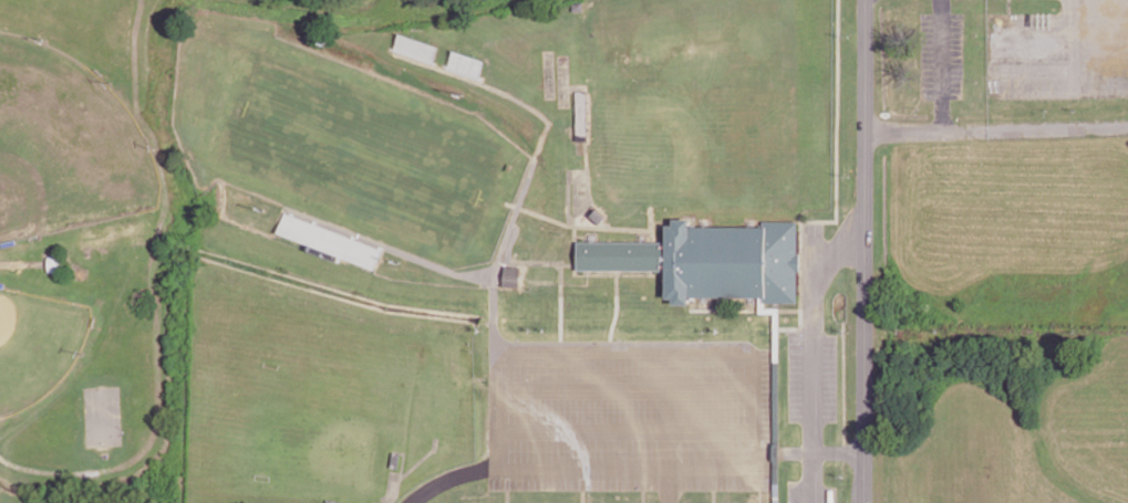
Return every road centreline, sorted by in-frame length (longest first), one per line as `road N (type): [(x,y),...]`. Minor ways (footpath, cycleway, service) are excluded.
road 1 (residential): [(865,0),(865,502)]

